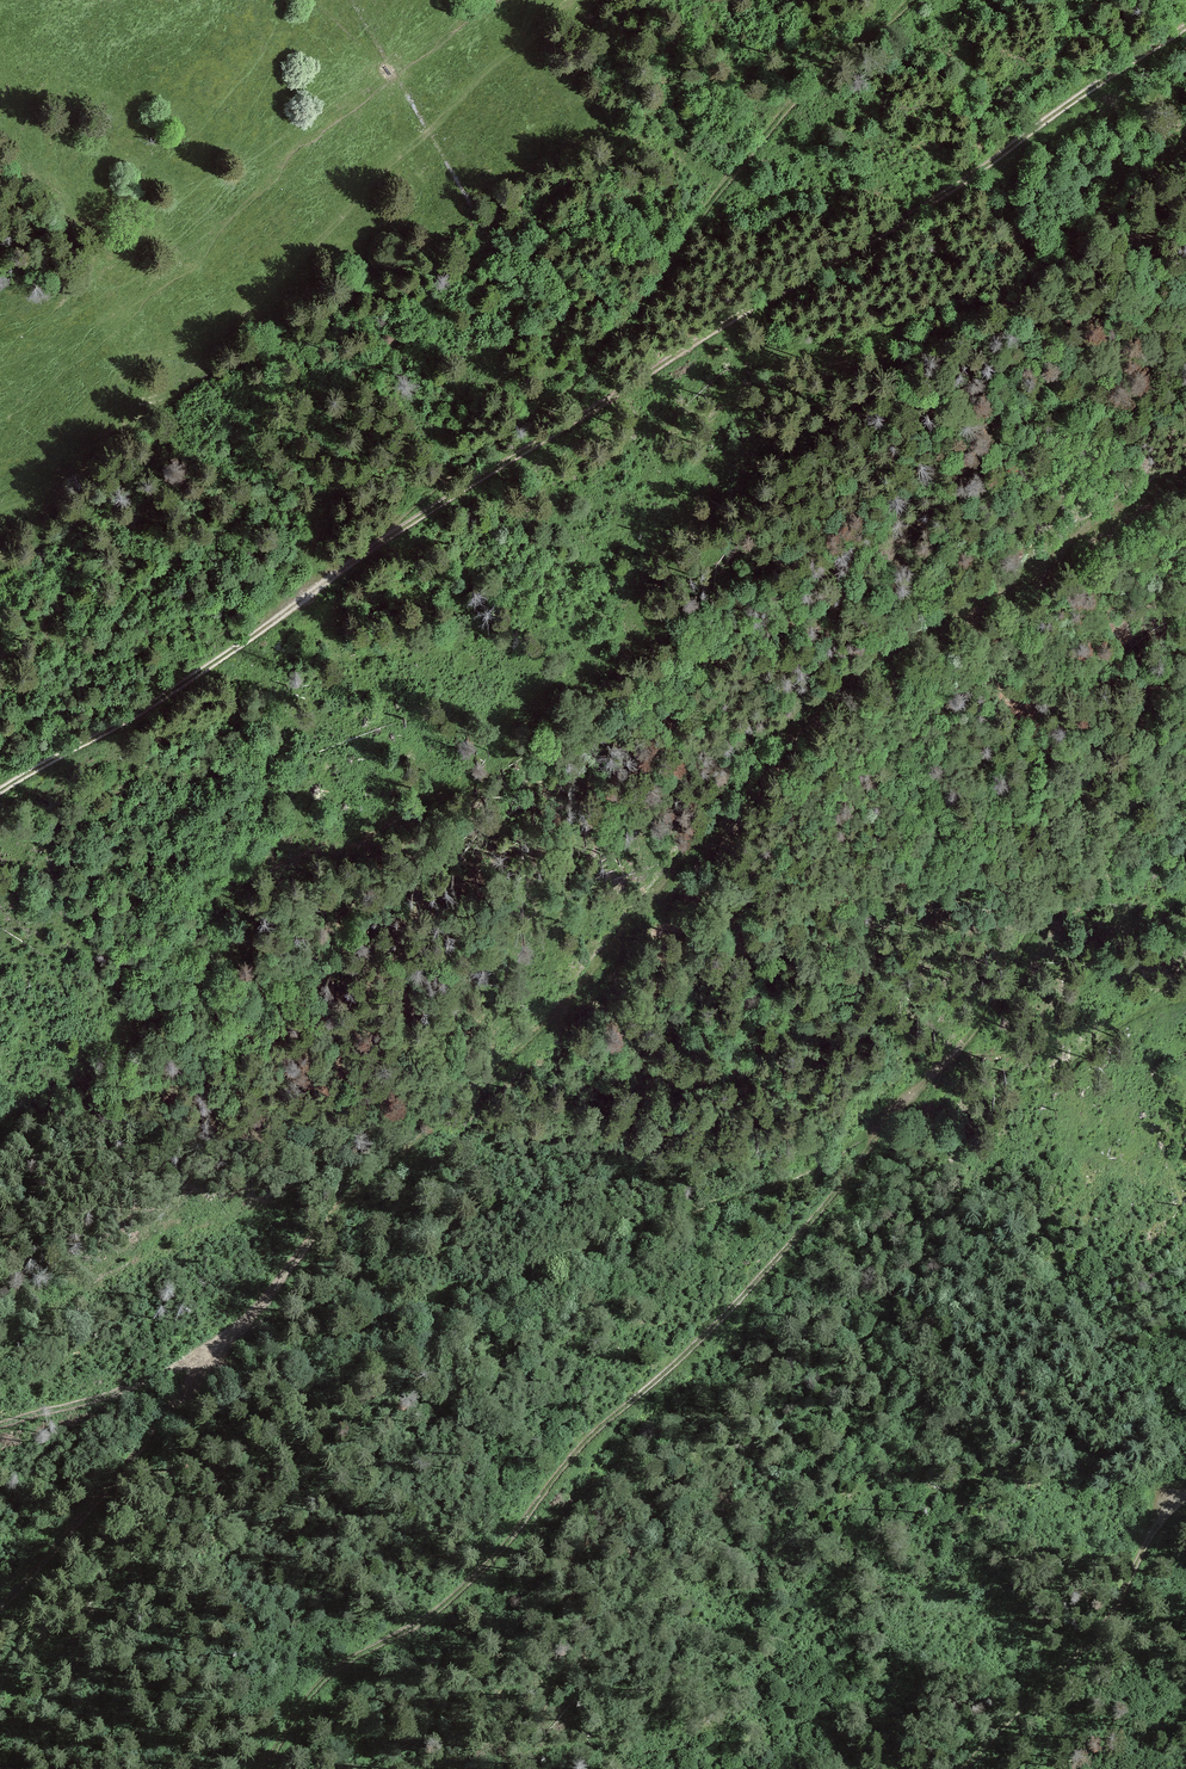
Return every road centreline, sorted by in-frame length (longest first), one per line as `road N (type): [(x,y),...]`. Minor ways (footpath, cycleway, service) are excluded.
road 1 (track): [(0,1613),(415,1152),(564,1017),(689,864),(753,757),(799,709),(1185,457)]
road 2 (track): [(266,1768),(323,1685),(452,1602),(592,1437),(652,1390),(809,1229),(1002,998),(1037,923),(1185,811)]
road 3 (track): [(914,0),(858,42),(766,137),(599,352),(276,622),(0,800)]
road 4 (track): [(356,557),(1185,32)]
road 5 (track): [(964,1768),(1038,1689),(1108,1644),(1150,1574),(1172,1509),(1185,1496)]

